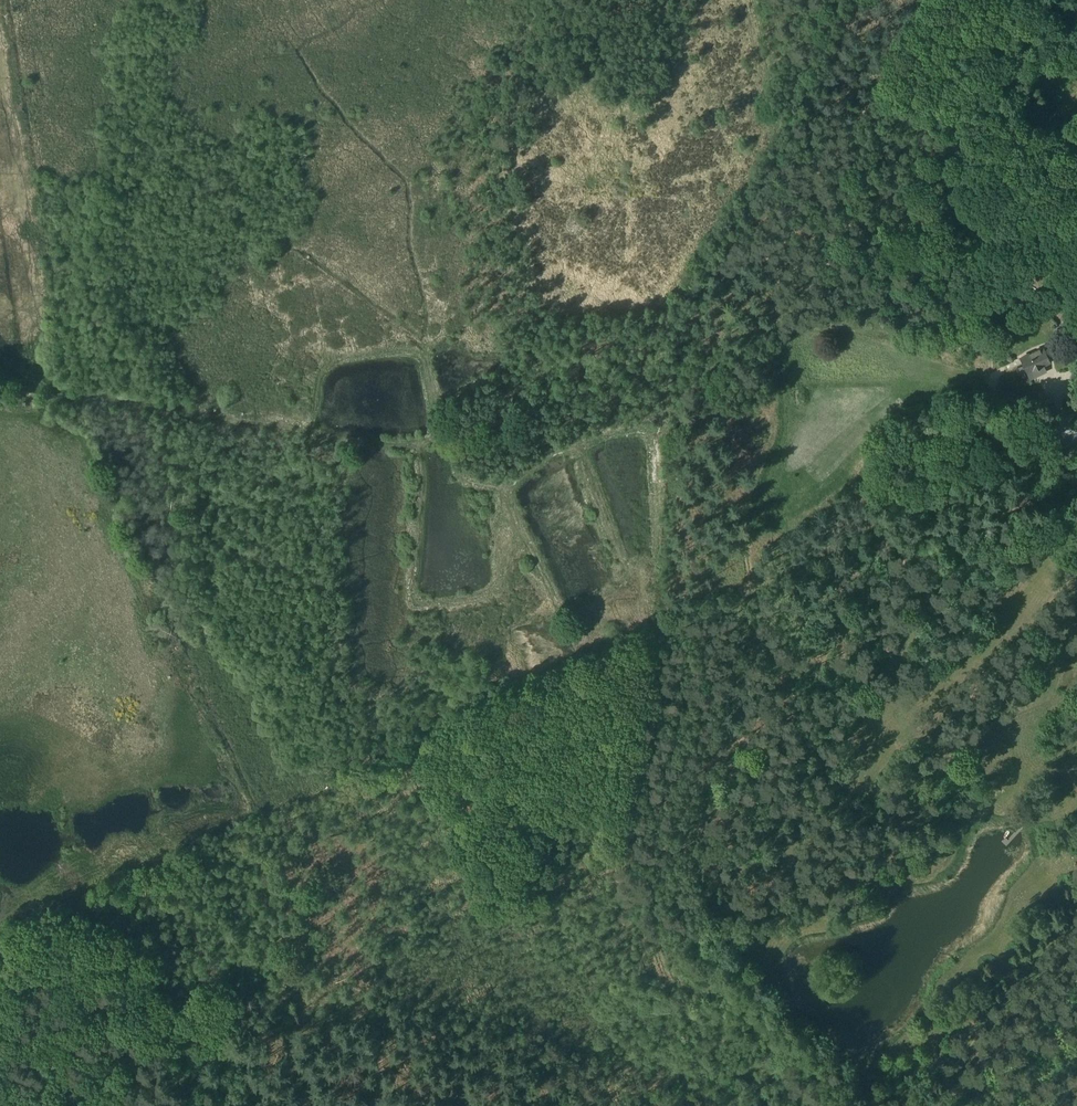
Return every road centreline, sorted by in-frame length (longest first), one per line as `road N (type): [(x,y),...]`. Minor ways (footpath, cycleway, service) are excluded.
road 1 (track): [(931,0),(884,78),(793,197),(771,284),(777,322)]

